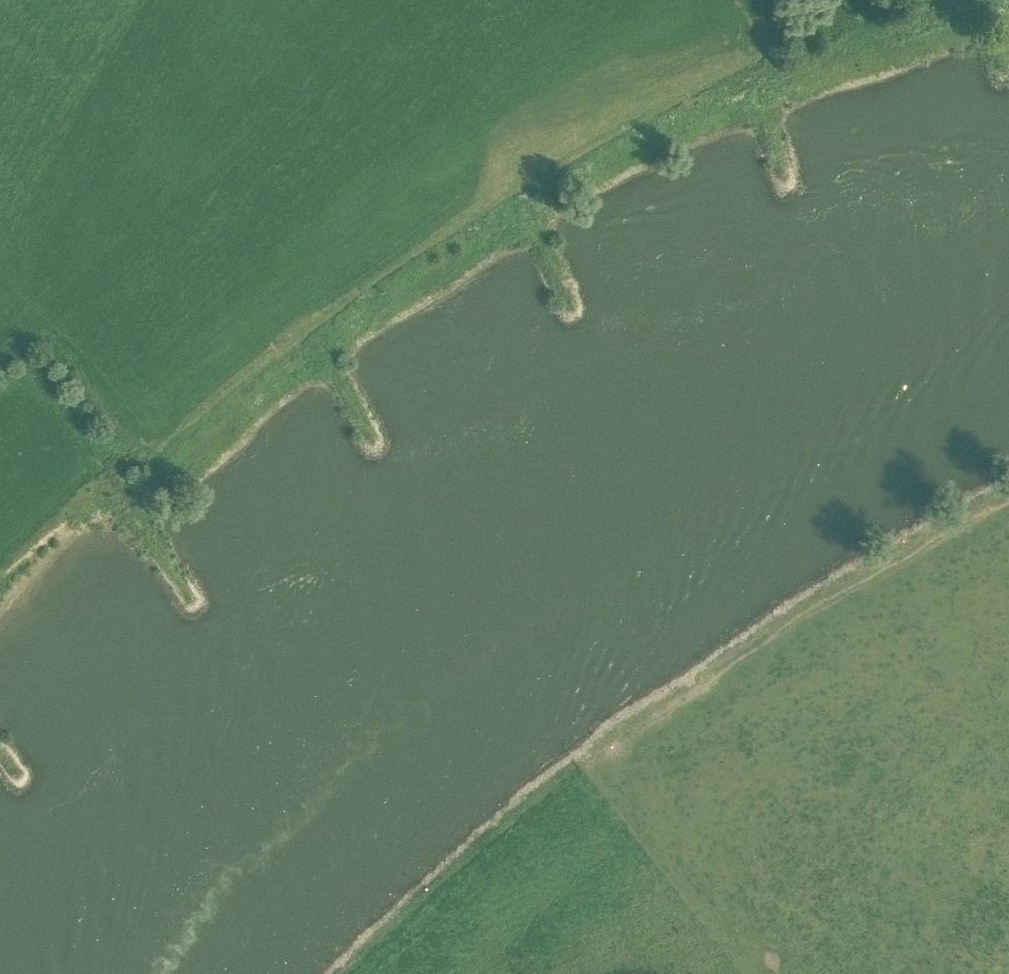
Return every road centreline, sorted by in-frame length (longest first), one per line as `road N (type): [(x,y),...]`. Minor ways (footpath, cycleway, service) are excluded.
road 1 (track): [(747,973),(588,780)]

